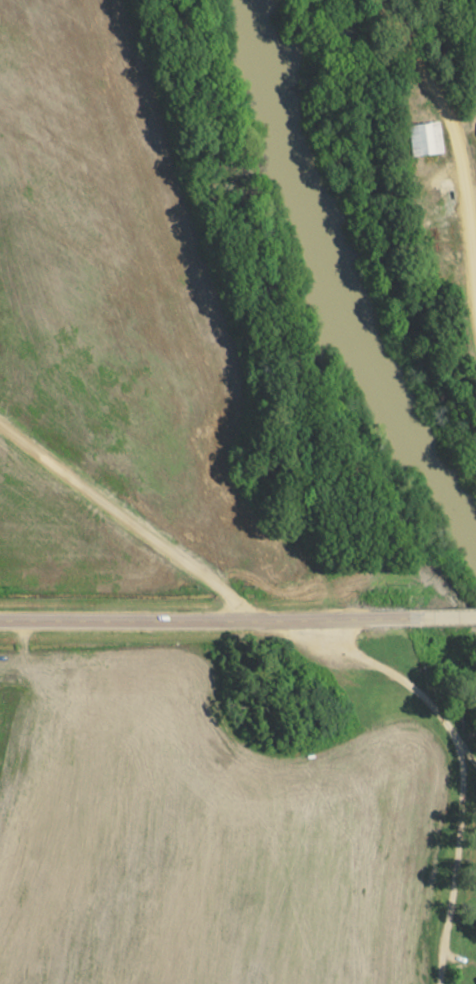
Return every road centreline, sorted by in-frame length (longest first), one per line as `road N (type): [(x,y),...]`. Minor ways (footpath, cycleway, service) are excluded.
road 1 (residential): [(296,619),(417,687),(461,734),(444,983)]
road 2 (secondary): [(0,621),(390,618)]
road 3 (residential): [(266,620),(0,421)]
road 4 (residential): [(475,227),(465,140),(380,0)]

